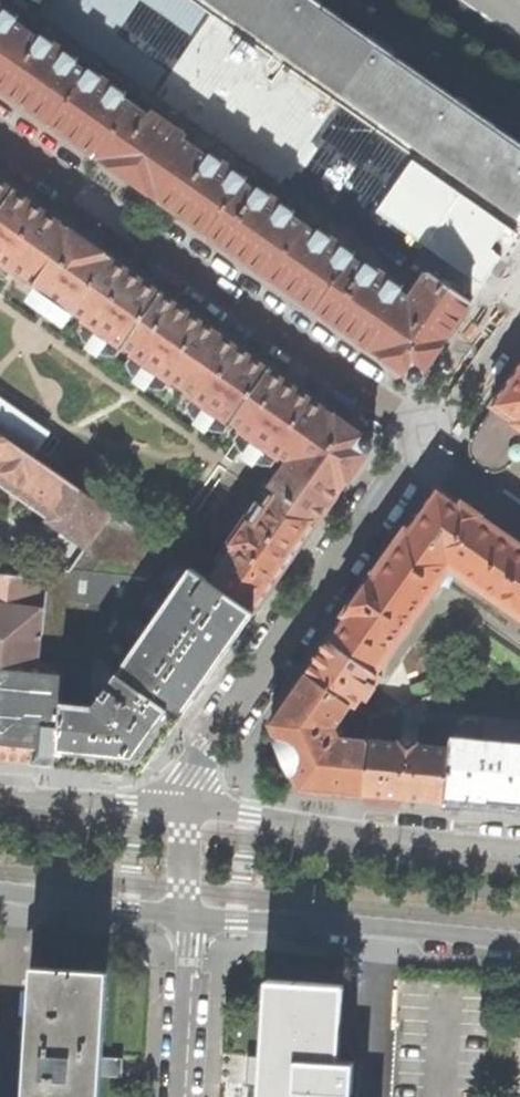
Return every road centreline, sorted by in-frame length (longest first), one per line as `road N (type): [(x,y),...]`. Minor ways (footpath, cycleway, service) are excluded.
road 1 (residential): [(0,134),(426,430)]
road 2 (residential): [(426,430),(194,776),(190,807)]
road 3 (residential): [(185,916),(519,940)]
road 4 (residential): [(519,850),(190,807)]
road 5 (residential): [(190,807),(0,799)]
road 6 (residential): [(0,894),(185,916)]
road 7 (residential): [(185,916),(182,1096)]
road 8 (residential): [(519,302),(426,430)]

